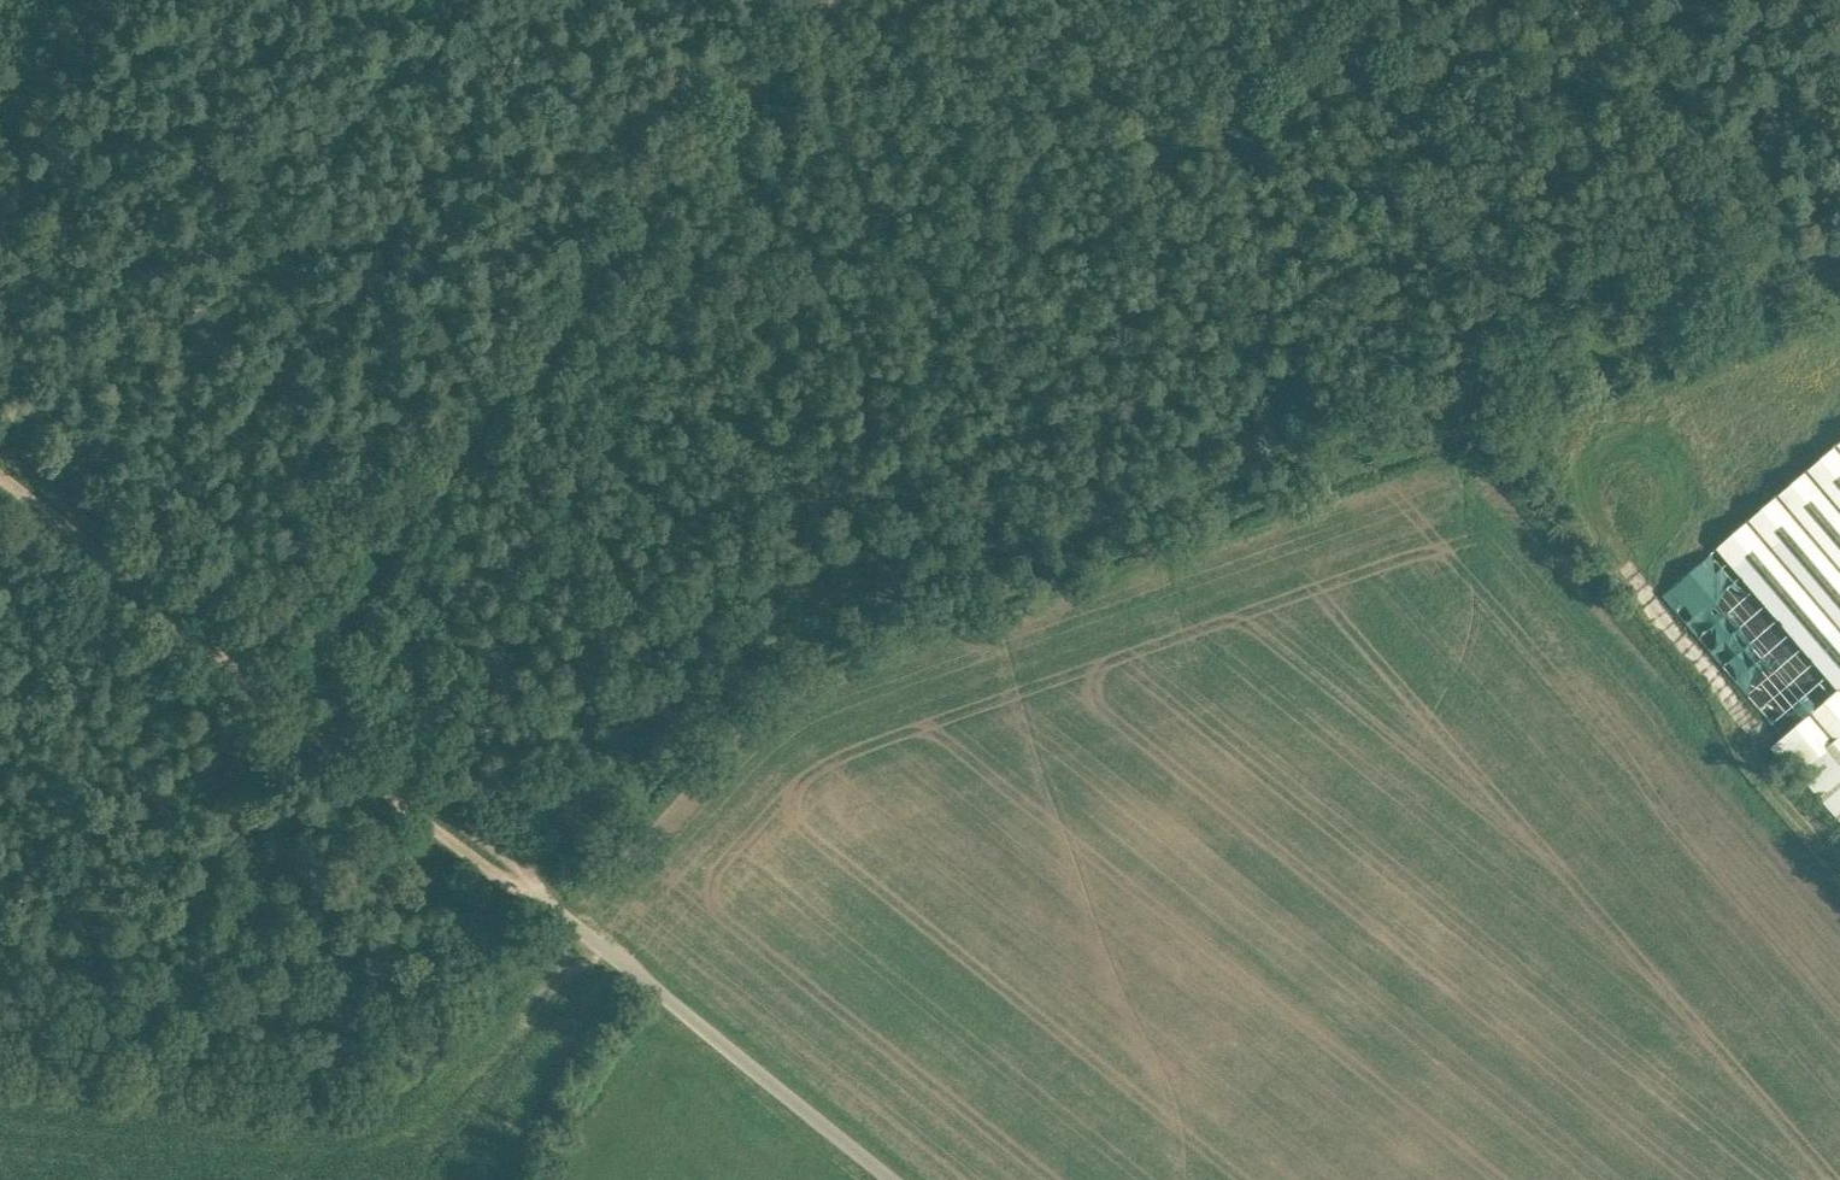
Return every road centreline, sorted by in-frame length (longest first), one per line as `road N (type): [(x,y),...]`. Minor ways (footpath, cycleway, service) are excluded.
road 1 (track): [(521,883),(640,735),(739,635),(772,618),(1315,423),(1688,320),(1839,266)]
road 2 (track): [(257,686),(813,0)]
road 3 (track): [(0,478),(257,686),(521,883)]
road 4 (track): [(899,1179),(521,883)]
road 5 (track): [(1774,289),(1595,0)]
road 6 (track): [(1315,423),(1157,168)]

